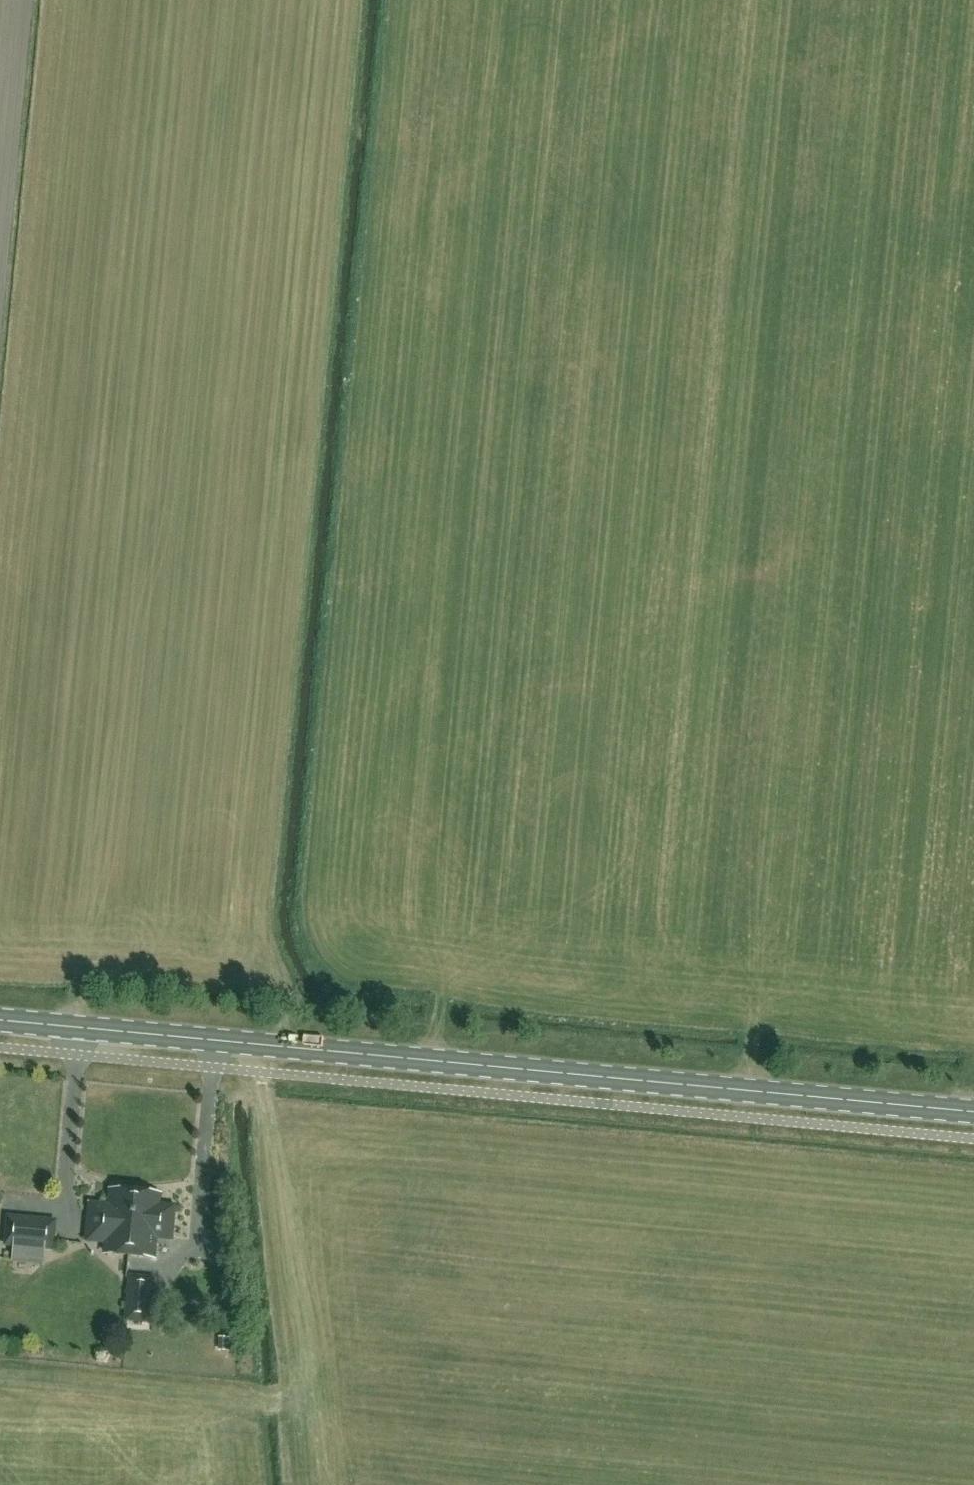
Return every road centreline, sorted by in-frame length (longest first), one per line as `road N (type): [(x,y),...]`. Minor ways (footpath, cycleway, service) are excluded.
road 1 (secondary): [(973,1114),(0,1022)]

